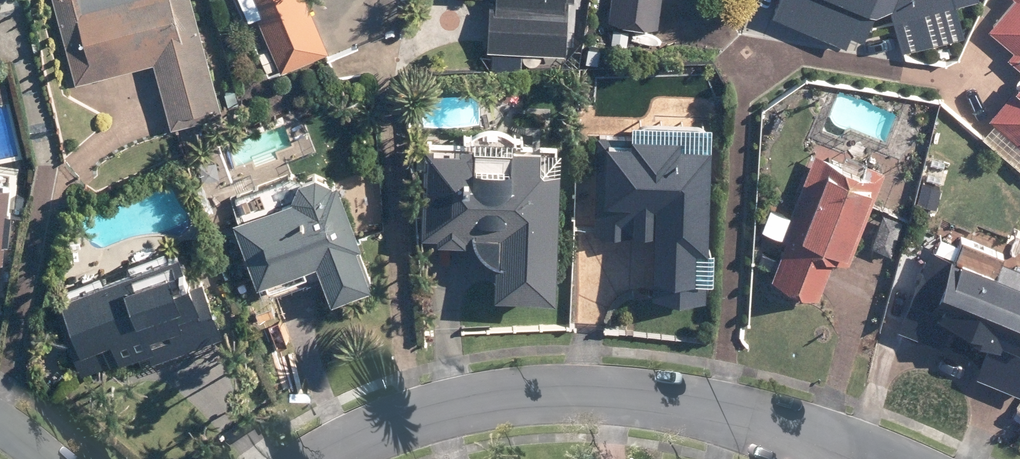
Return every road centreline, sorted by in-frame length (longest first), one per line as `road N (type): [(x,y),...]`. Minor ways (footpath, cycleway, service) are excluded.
road 1 (residential): [(315,458),(384,418),(527,400),(714,422),(823,450)]

